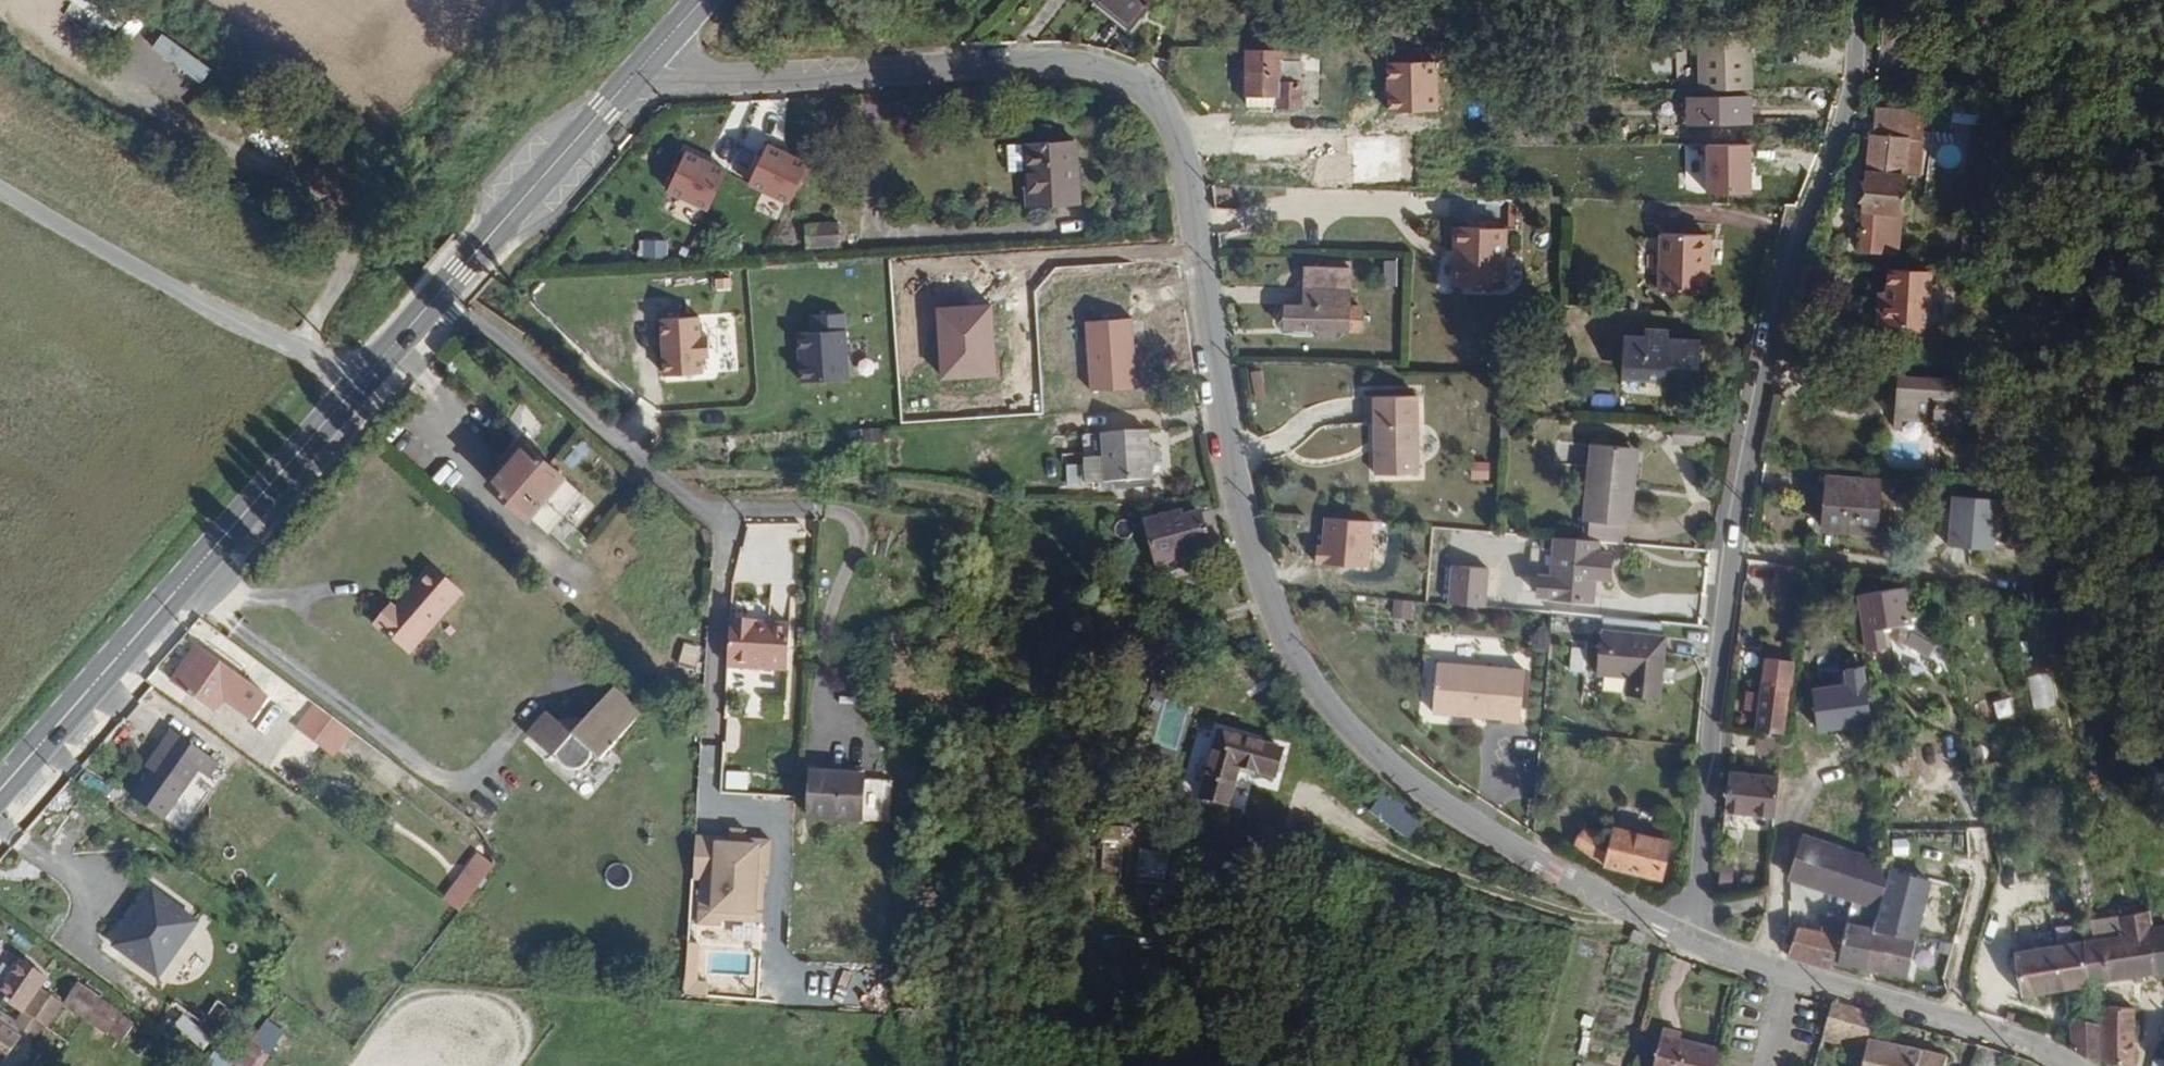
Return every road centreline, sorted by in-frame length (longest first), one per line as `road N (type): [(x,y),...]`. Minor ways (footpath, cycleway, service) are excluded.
road 1 (residential): [(1689,938),(1554,871),(1377,758),(1293,656),(1243,514),(1180,146),(1156,103),(1078,73),(724,79),(666,64),(654,53)]
road 2 (residential): [(1860,0),(1851,91),(1798,241),(1738,515),(1695,912)]
road 3 (track): [(0,0),(167,115),(295,177),(335,213),(347,249),(305,356)]
road 4 (primary): [(361,382),(0,791)]
road 5 (primary): [(654,53),(361,382)]
road 6 (unclassified): [(0,191),(361,382)]
road 7 (residential): [(2075,1065),(2040,1045),(1689,938)]

